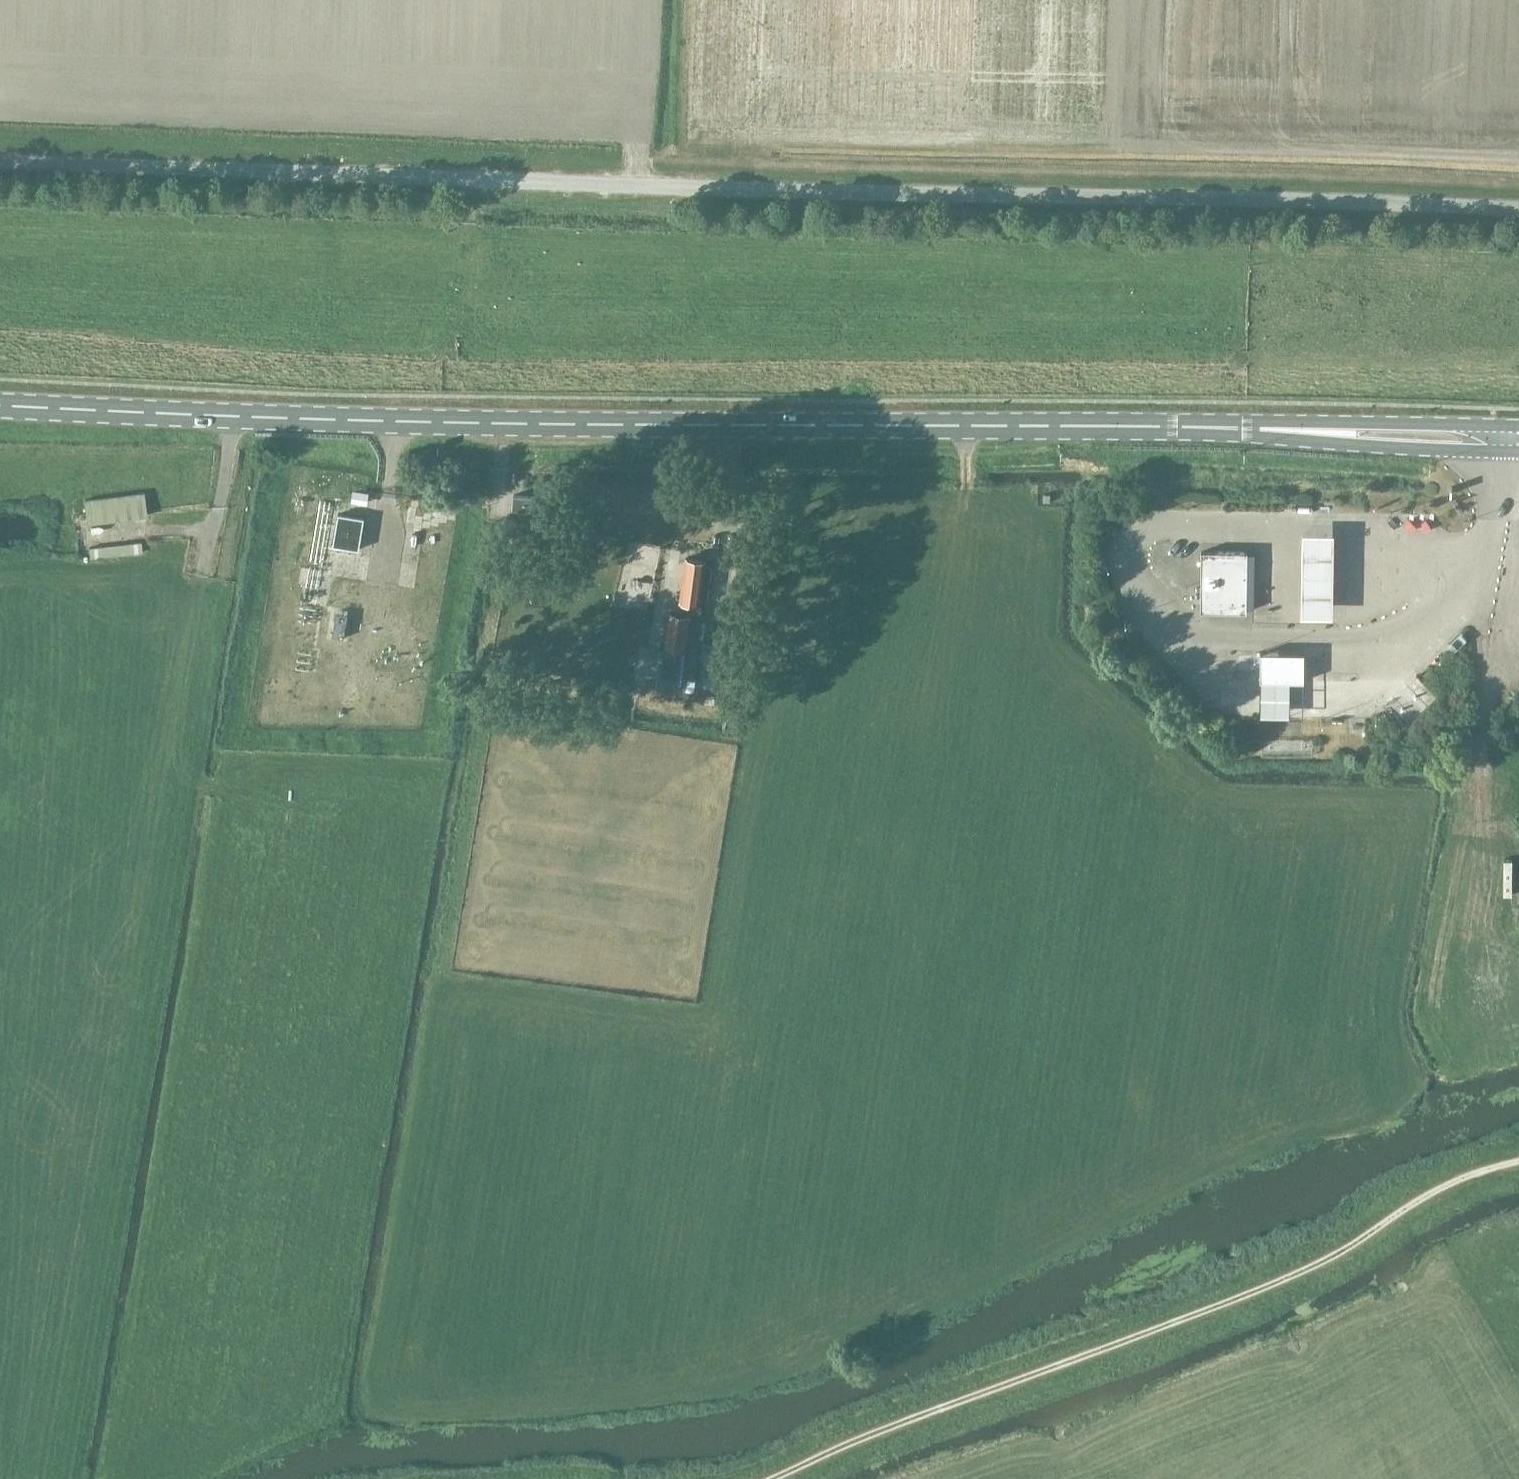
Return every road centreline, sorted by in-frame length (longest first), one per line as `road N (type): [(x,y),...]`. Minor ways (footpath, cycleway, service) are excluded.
road 1 (unclassified): [(1518,213),(0,166)]
road 2 (primary): [(1518,437),(387,420),(0,405)]

